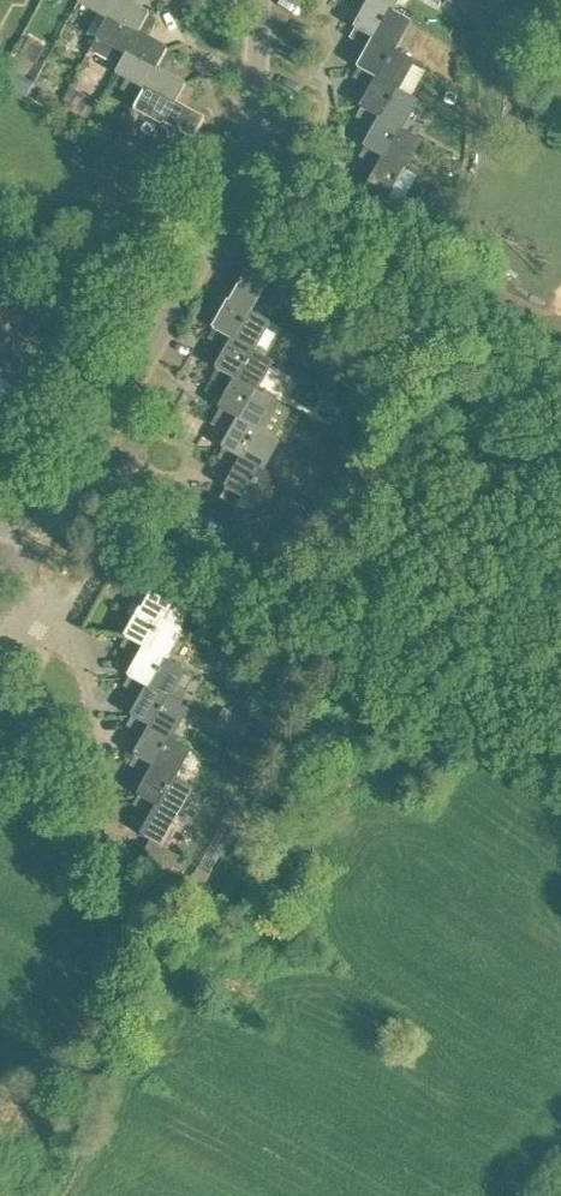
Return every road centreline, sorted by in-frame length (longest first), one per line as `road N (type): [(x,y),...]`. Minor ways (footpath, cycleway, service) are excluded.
road 1 (unclassified): [(255,0),(240,183),(230,210),(59,512),(42,528),(0,527)]

